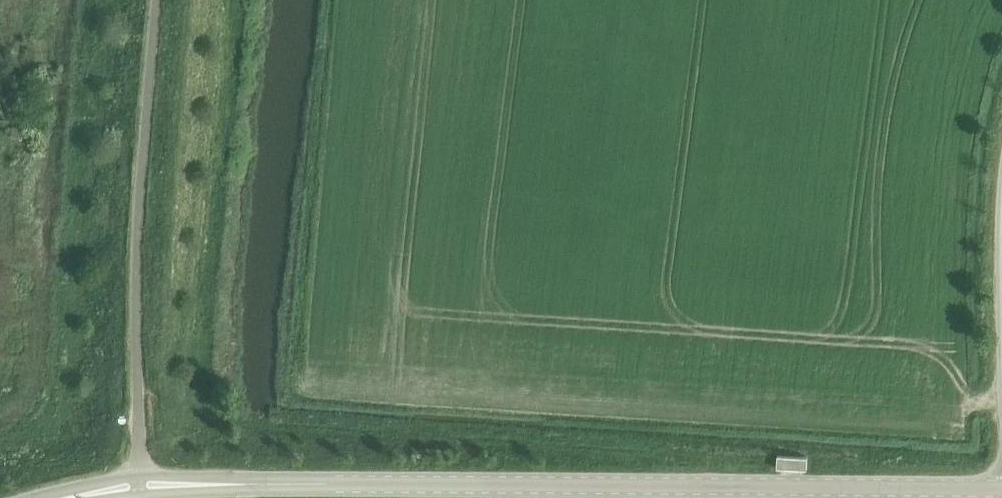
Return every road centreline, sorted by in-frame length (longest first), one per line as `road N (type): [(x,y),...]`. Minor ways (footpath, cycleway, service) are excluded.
road 1 (tertiary): [(231,485),(1001,489)]
road 2 (unclassified): [(137,477),(139,237),(155,0)]
road 3 (unclassified): [(1001,378),(994,202),(1001,140)]

